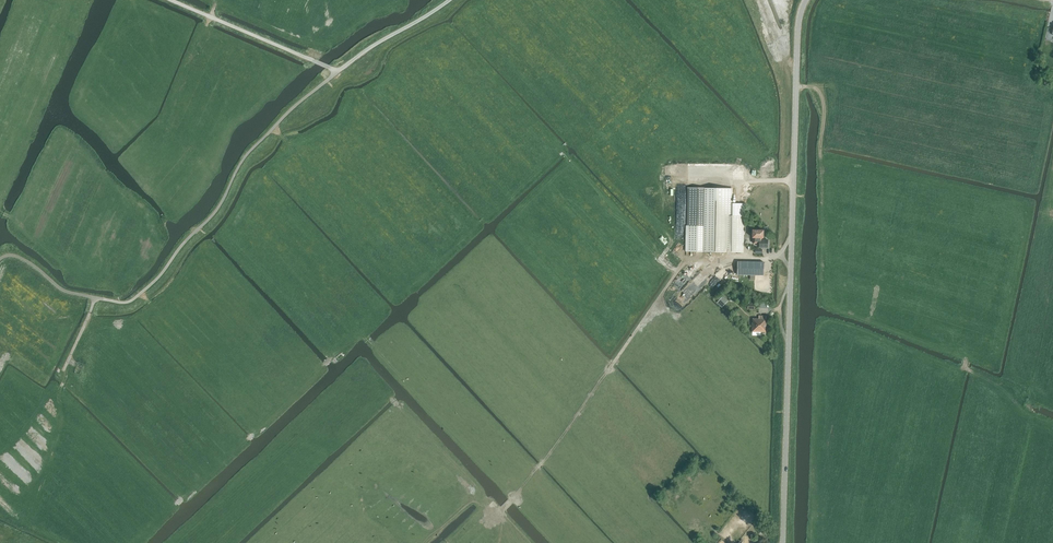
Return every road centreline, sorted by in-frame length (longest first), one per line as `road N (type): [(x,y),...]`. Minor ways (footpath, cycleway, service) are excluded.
road 1 (tertiary): [(783,542),(798,28),(806,0)]
road 2 (track): [(1052,434),(964,369),(967,358),(826,301),(823,100),(817,88),(797,87)]

